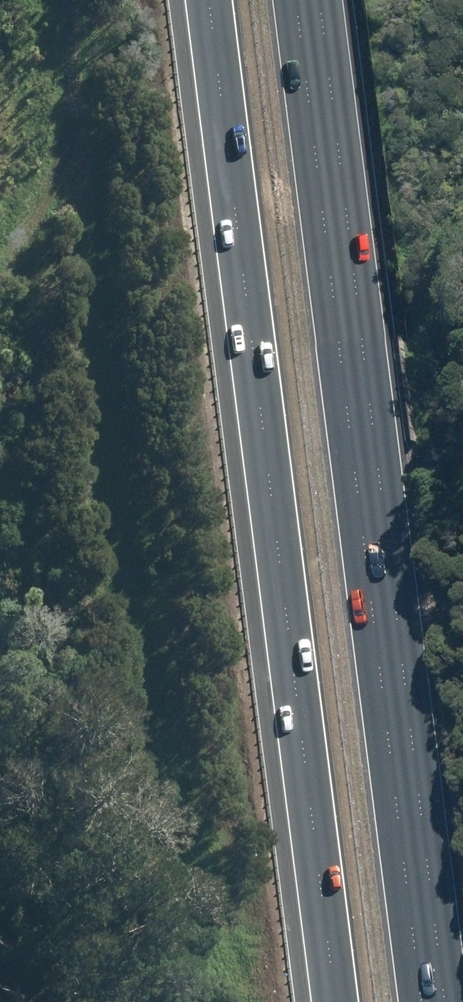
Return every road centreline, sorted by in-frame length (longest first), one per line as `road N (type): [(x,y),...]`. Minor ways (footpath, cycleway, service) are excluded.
road 1 (motorway): [(334,1001),(207,0)]
road 2 (motorway): [(318,0),(441,1001)]
road 3 (track): [(0,242),(46,185),(59,153),(70,0)]

